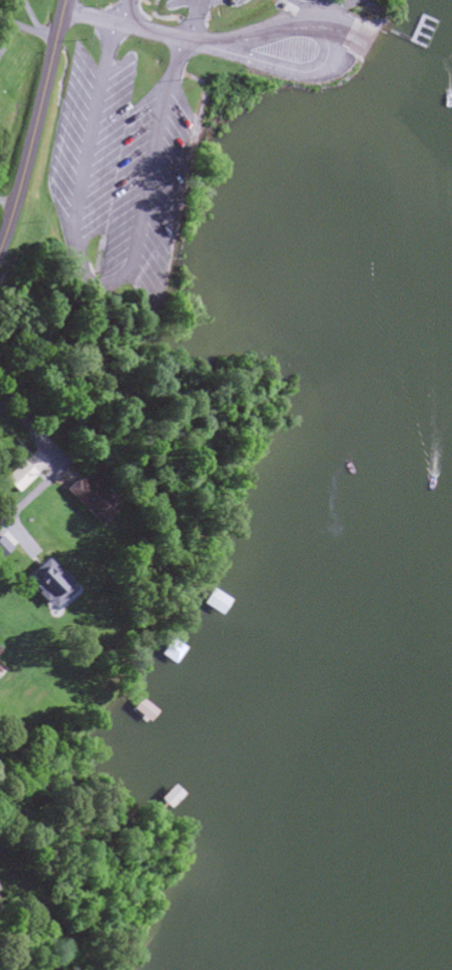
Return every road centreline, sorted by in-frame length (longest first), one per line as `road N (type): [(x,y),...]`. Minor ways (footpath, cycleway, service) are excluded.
road 1 (residential): [(183,42),(317,72),(341,49),(337,31),(323,24),(183,42)]
road 2 (tertiary): [(64,0),(0,241)]
road 3 (residential): [(0,402),(65,465),(0,528)]
road 4 (residential): [(183,42),(61,14)]

